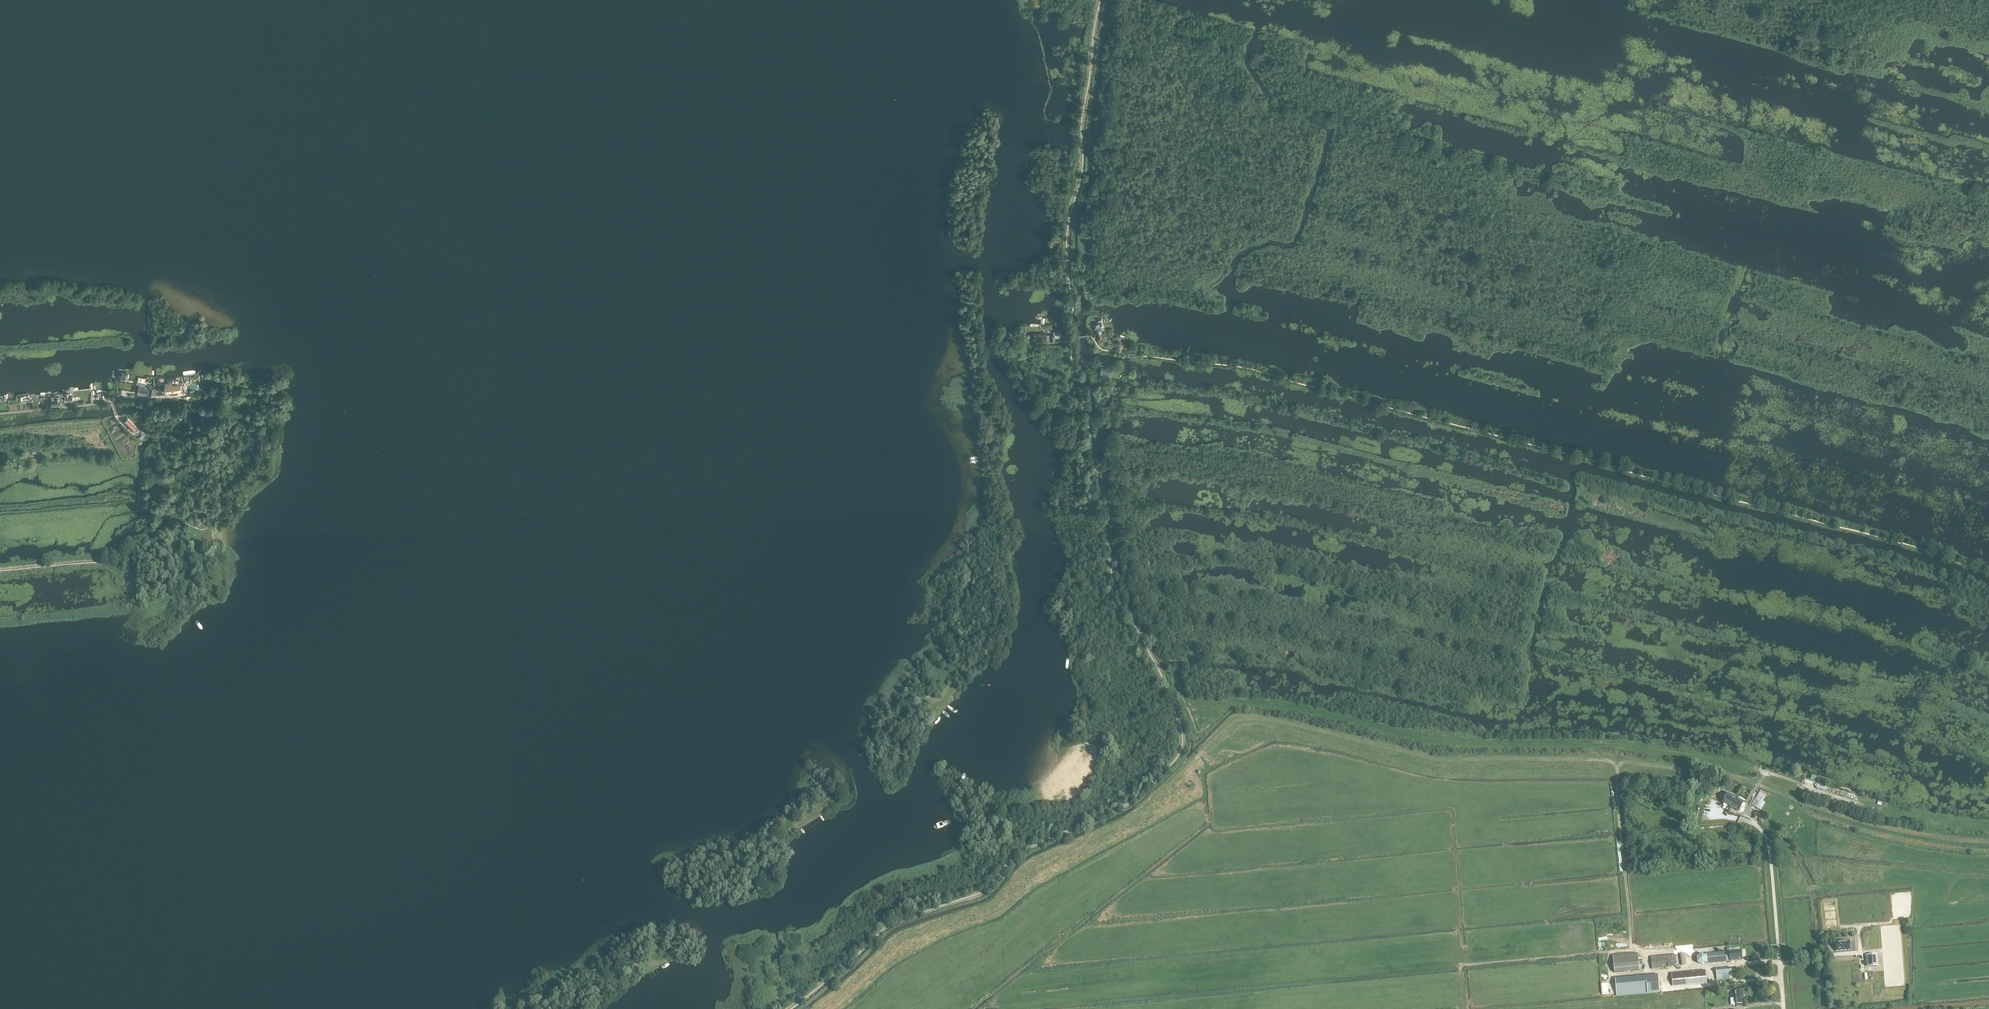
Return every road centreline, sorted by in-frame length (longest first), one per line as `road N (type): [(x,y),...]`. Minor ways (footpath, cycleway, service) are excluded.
road 1 (track): [(1988,843),(1840,816),(1722,774),(1439,760),(1270,720),(1239,719),(1189,765)]
road 2 (track): [(823,1008),(904,937),(990,907),(1030,866),(1142,811),(1189,765),(1177,758)]
road 3 (track): [(1616,763),(1632,948)]
road 4 (unclassified): [(0,413),(183,396)]
road 5 (track): [(1461,972),(1461,965),(1632,948)]
road 6 (track): [(1908,815),(1765,772)]

